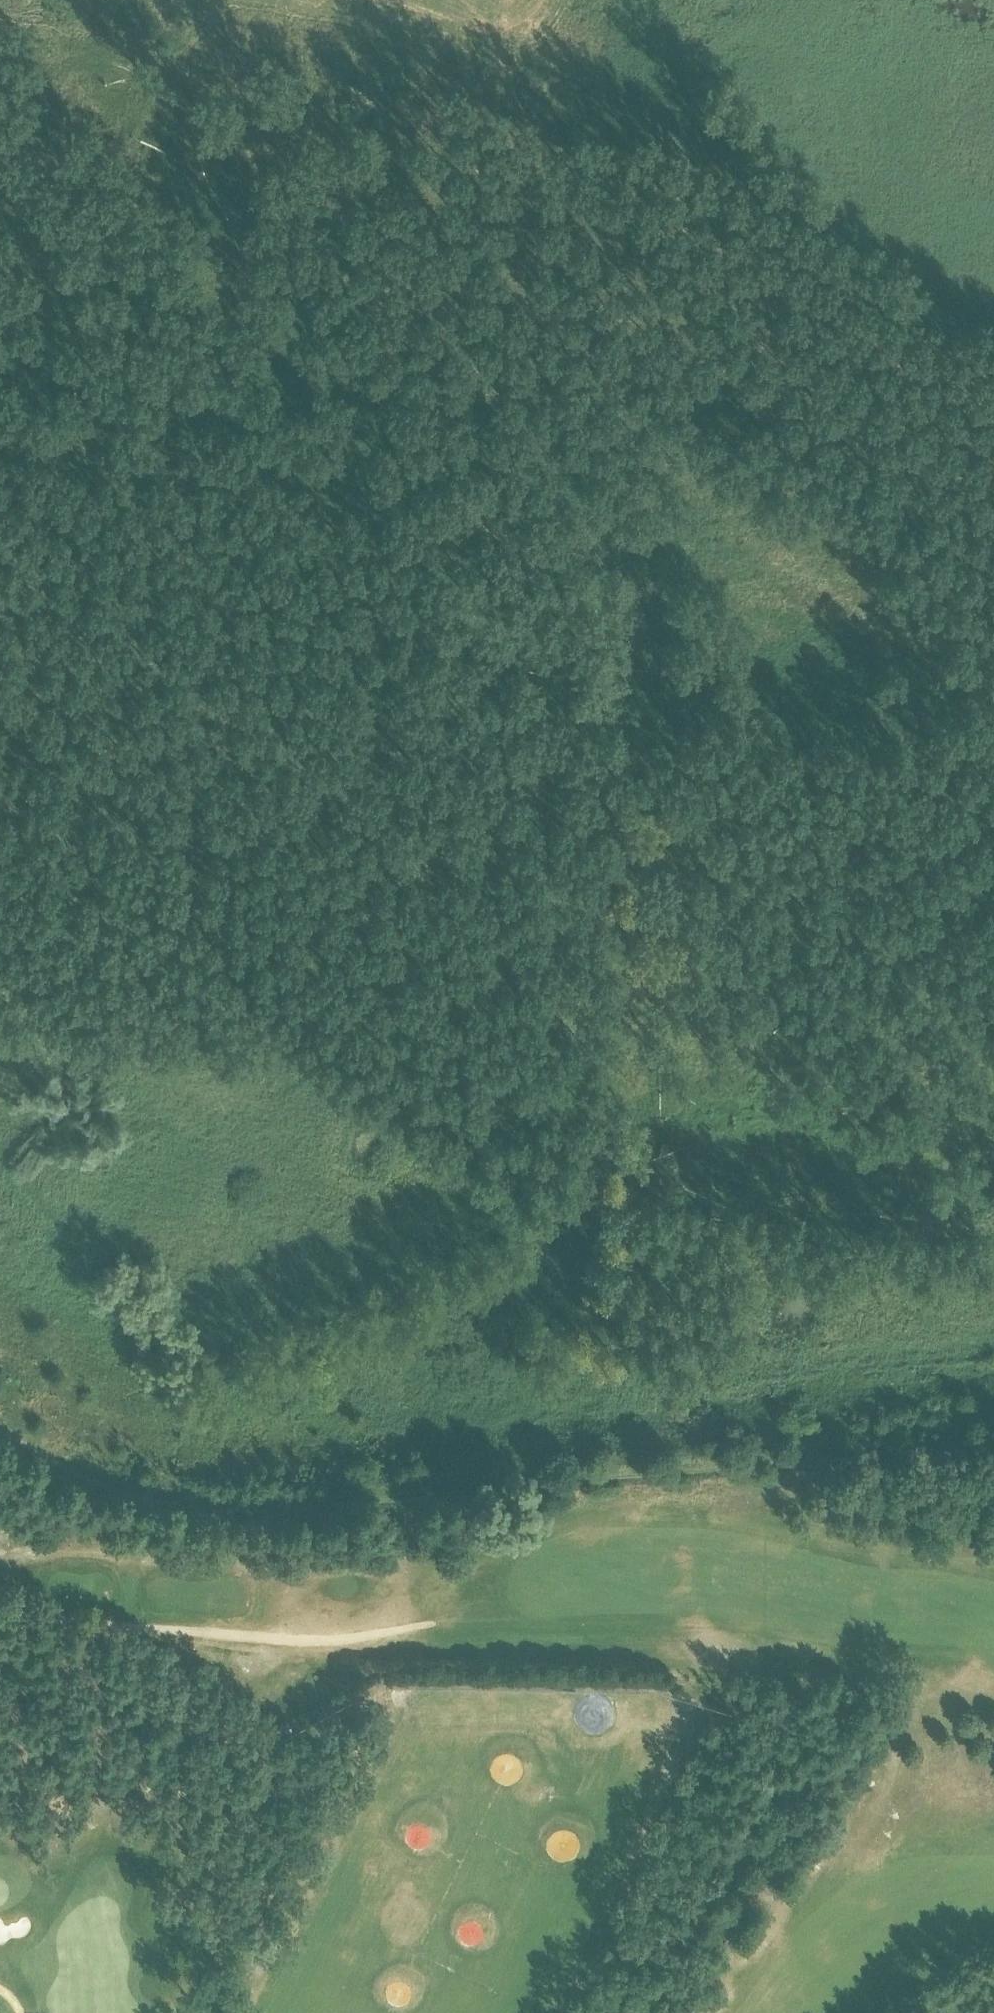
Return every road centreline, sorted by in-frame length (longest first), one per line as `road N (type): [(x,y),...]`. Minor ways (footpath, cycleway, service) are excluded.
road 1 (track): [(993,668),(761,583),(180,488),(0,439)]
road 2 (track): [(993,1444),(251,1508),(183,1505),(69,1476),(0,1436)]

